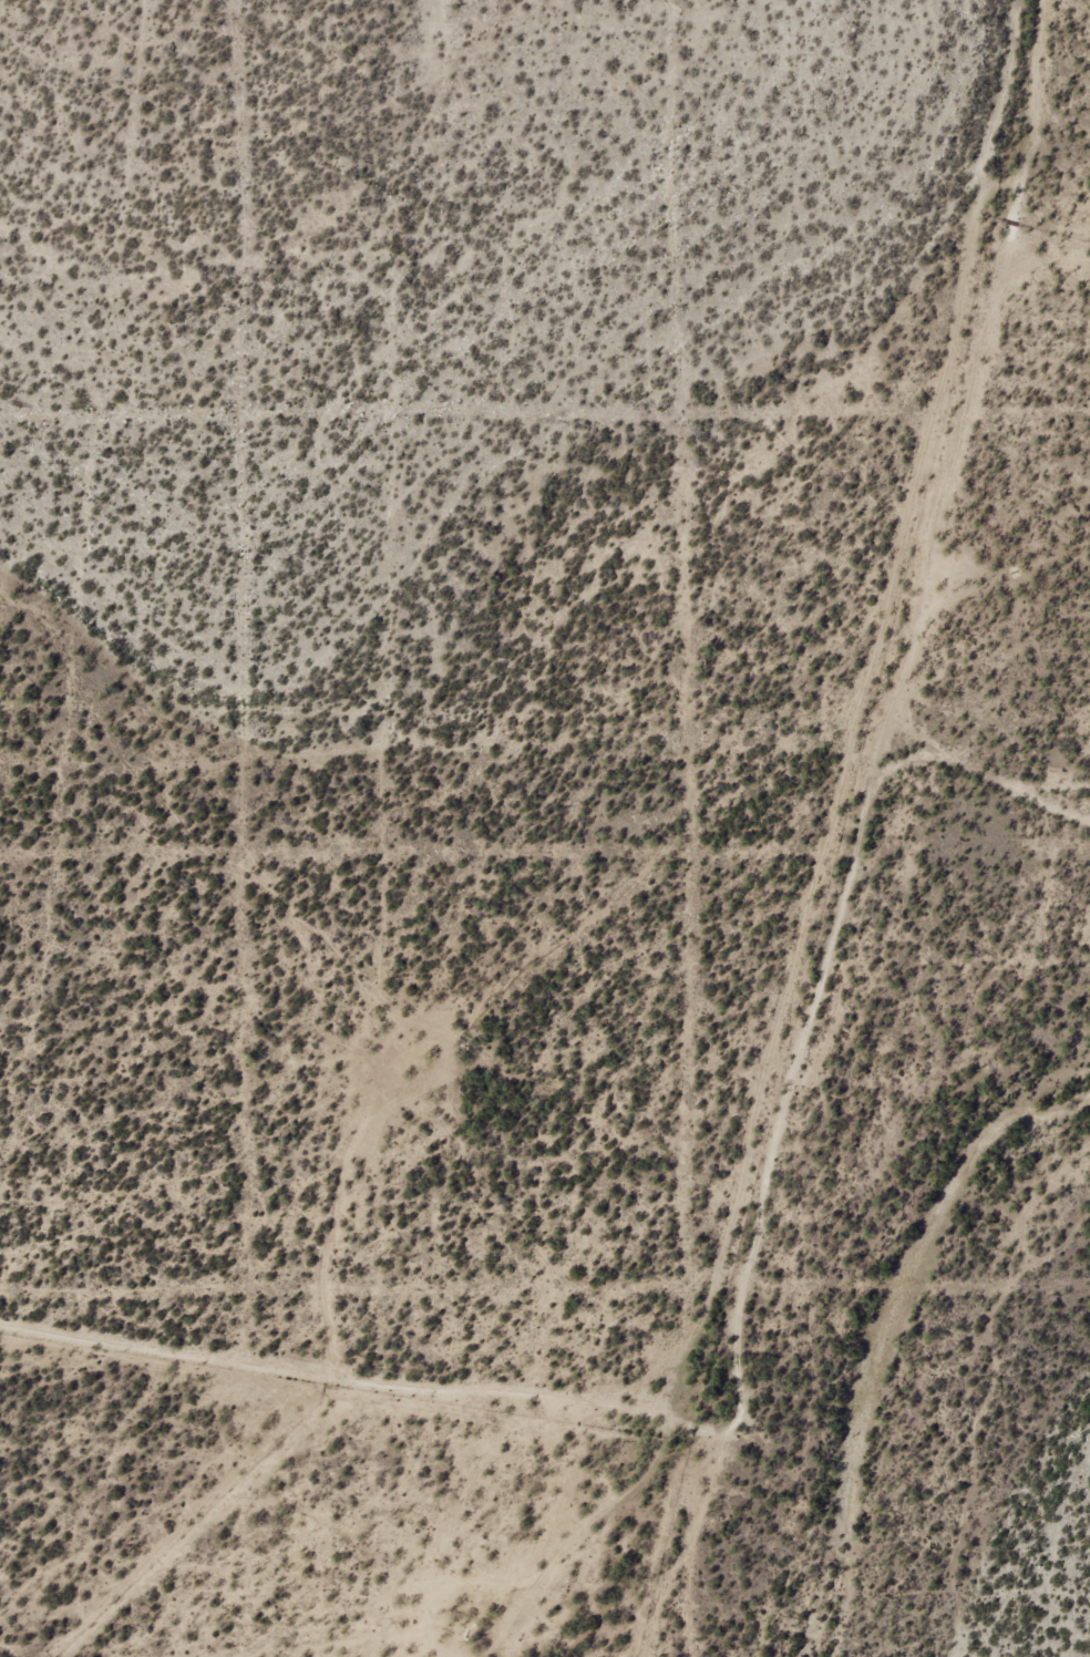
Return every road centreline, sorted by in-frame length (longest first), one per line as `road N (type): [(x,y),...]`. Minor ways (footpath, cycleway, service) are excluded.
road 1 (track): [(1026,0),(991,171),(947,226),(904,331),(843,717),(750,1113),(634,1422),(529,1615),(490,1656)]

